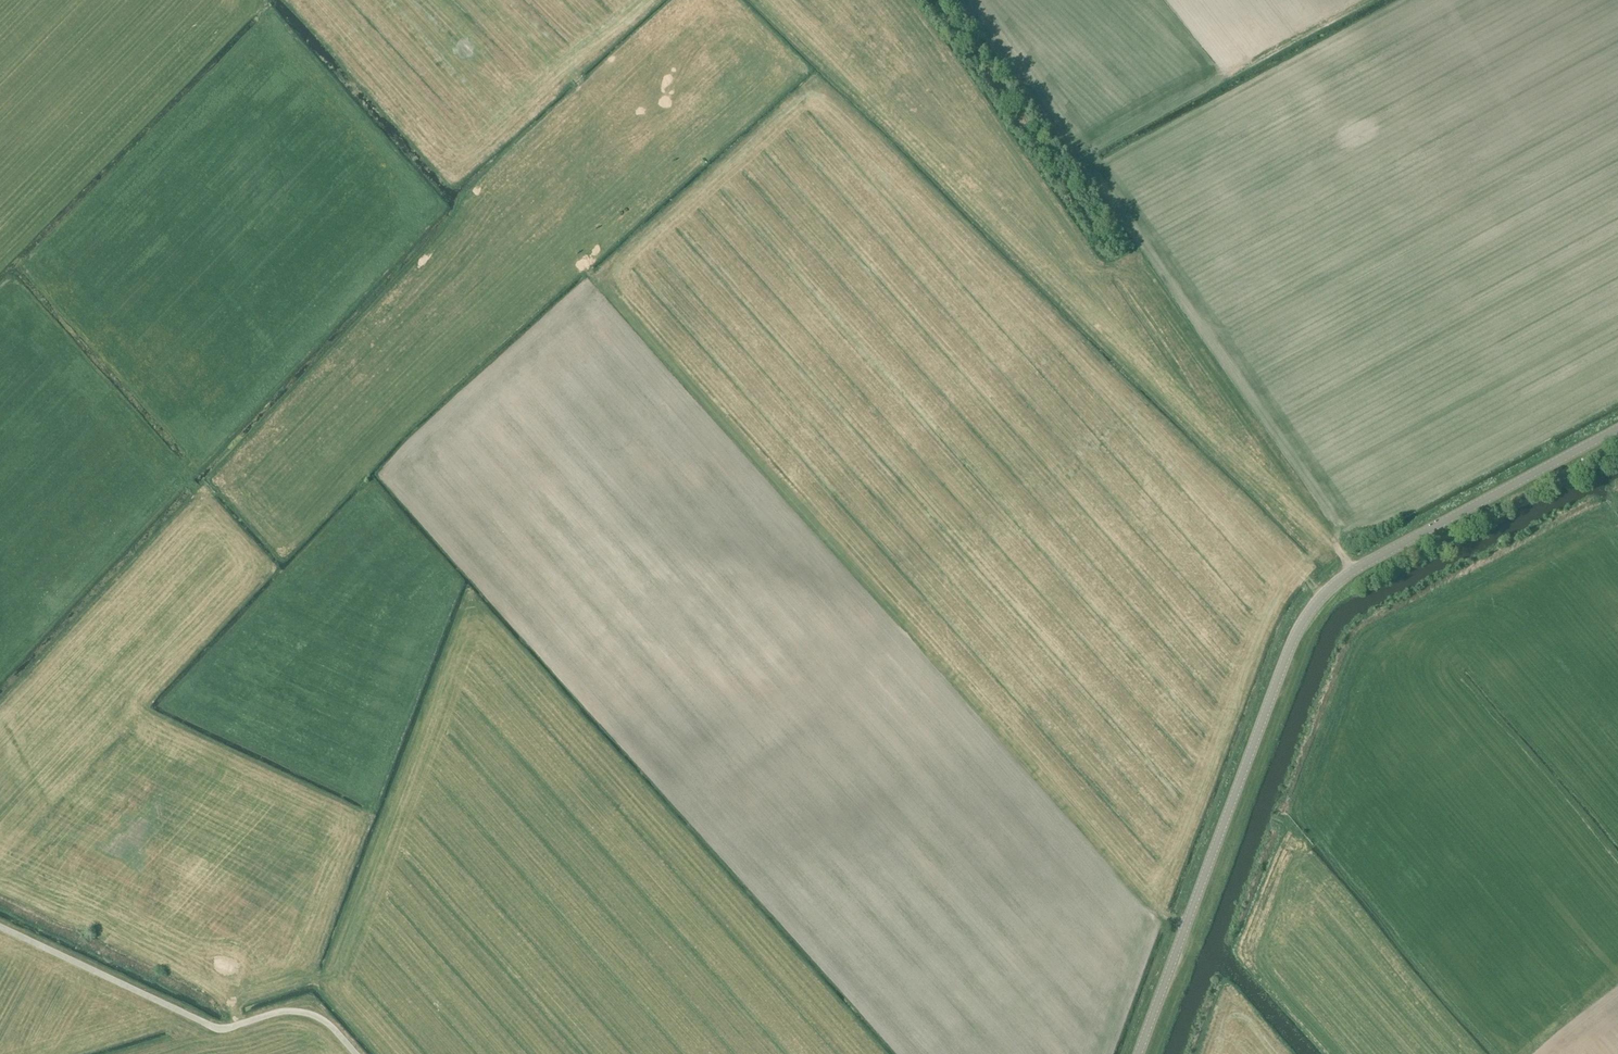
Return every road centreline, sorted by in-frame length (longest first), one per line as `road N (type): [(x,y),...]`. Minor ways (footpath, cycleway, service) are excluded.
road 1 (tertiary): [(1138,1053),(1289,651),(1319,600),(1351,573),(1617,428)]
road 2 (track): [(0,928),(209,1026),(296,1014),(318,1019),(354,1053)]

